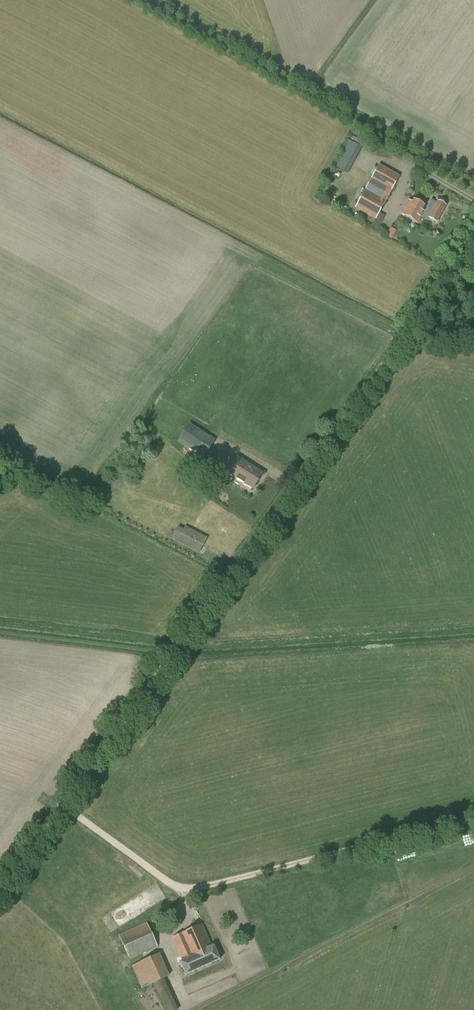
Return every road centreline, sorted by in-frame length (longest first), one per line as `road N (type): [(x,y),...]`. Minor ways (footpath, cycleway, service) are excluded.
road 1 (tertiary): [(61,807),(473,241)]
road 2 (unclassified): [(473,821),(187,889),(61,807)]

